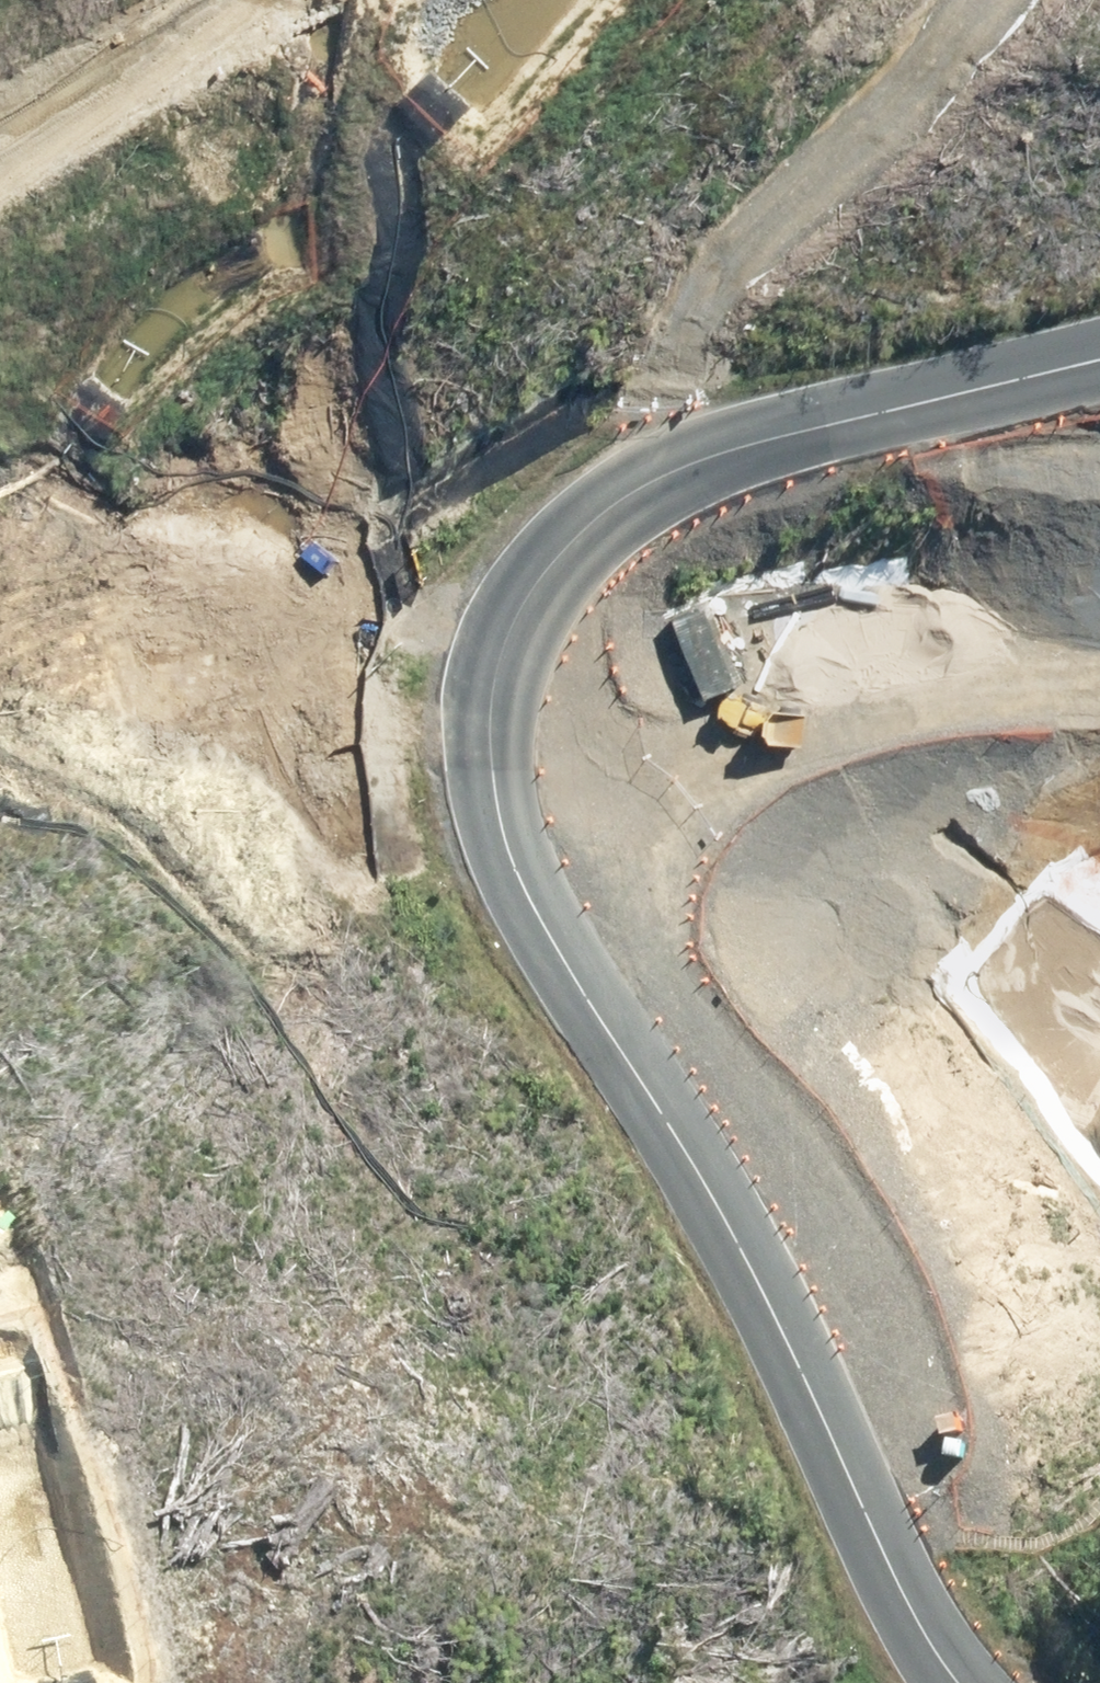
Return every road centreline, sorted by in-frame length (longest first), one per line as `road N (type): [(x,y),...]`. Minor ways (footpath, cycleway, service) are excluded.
road 1 (trunk): [(0,1611),(264,1070),(781,156)]
road 2 (trunk): [(0,853),(83,896),(183,894),(266,847),(334,773),(682,204),(781,156)]
road 3 (trunk): [(538,753),(338,1145),(95,1682)]
road 4 (trunk): [(1020,0),(538,753)]
road 5 (trunk): [(1099,113),(1054,128),(922,245),(654,654),(538,753)]
road 6 (tertiary): [(1099,795),(938,902),(837,1008),(790,1209),(785,1366)]
road 7 (trunk): [(0,1417),(97,1208),(99,1115),(54,1012),(0,946)]
road 8 (tertiary): [(966,1682),(917,1618),(785,1366)]
road 9 (trunk): [(781,156),(884,0)]
road 10 (trunk): [(87,0),(0,101)]

